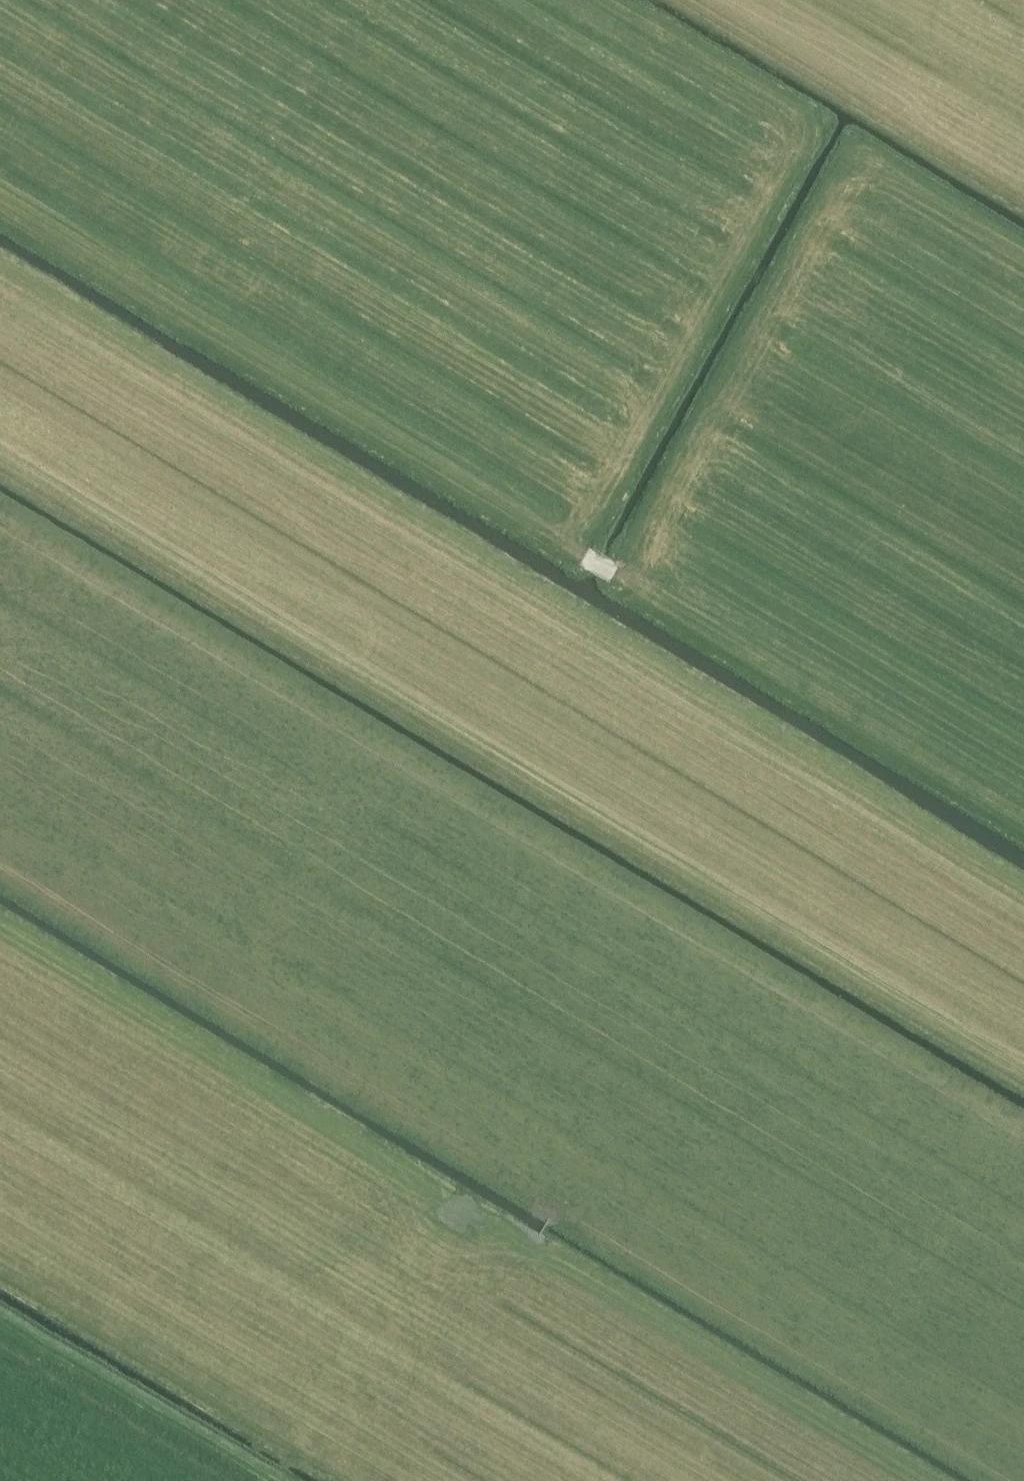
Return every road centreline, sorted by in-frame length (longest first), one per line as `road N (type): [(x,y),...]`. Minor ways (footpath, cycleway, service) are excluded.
road 1 (track): [(590,563),(0,200)]
road 2 (track): [(1023,833),(617,579)]

